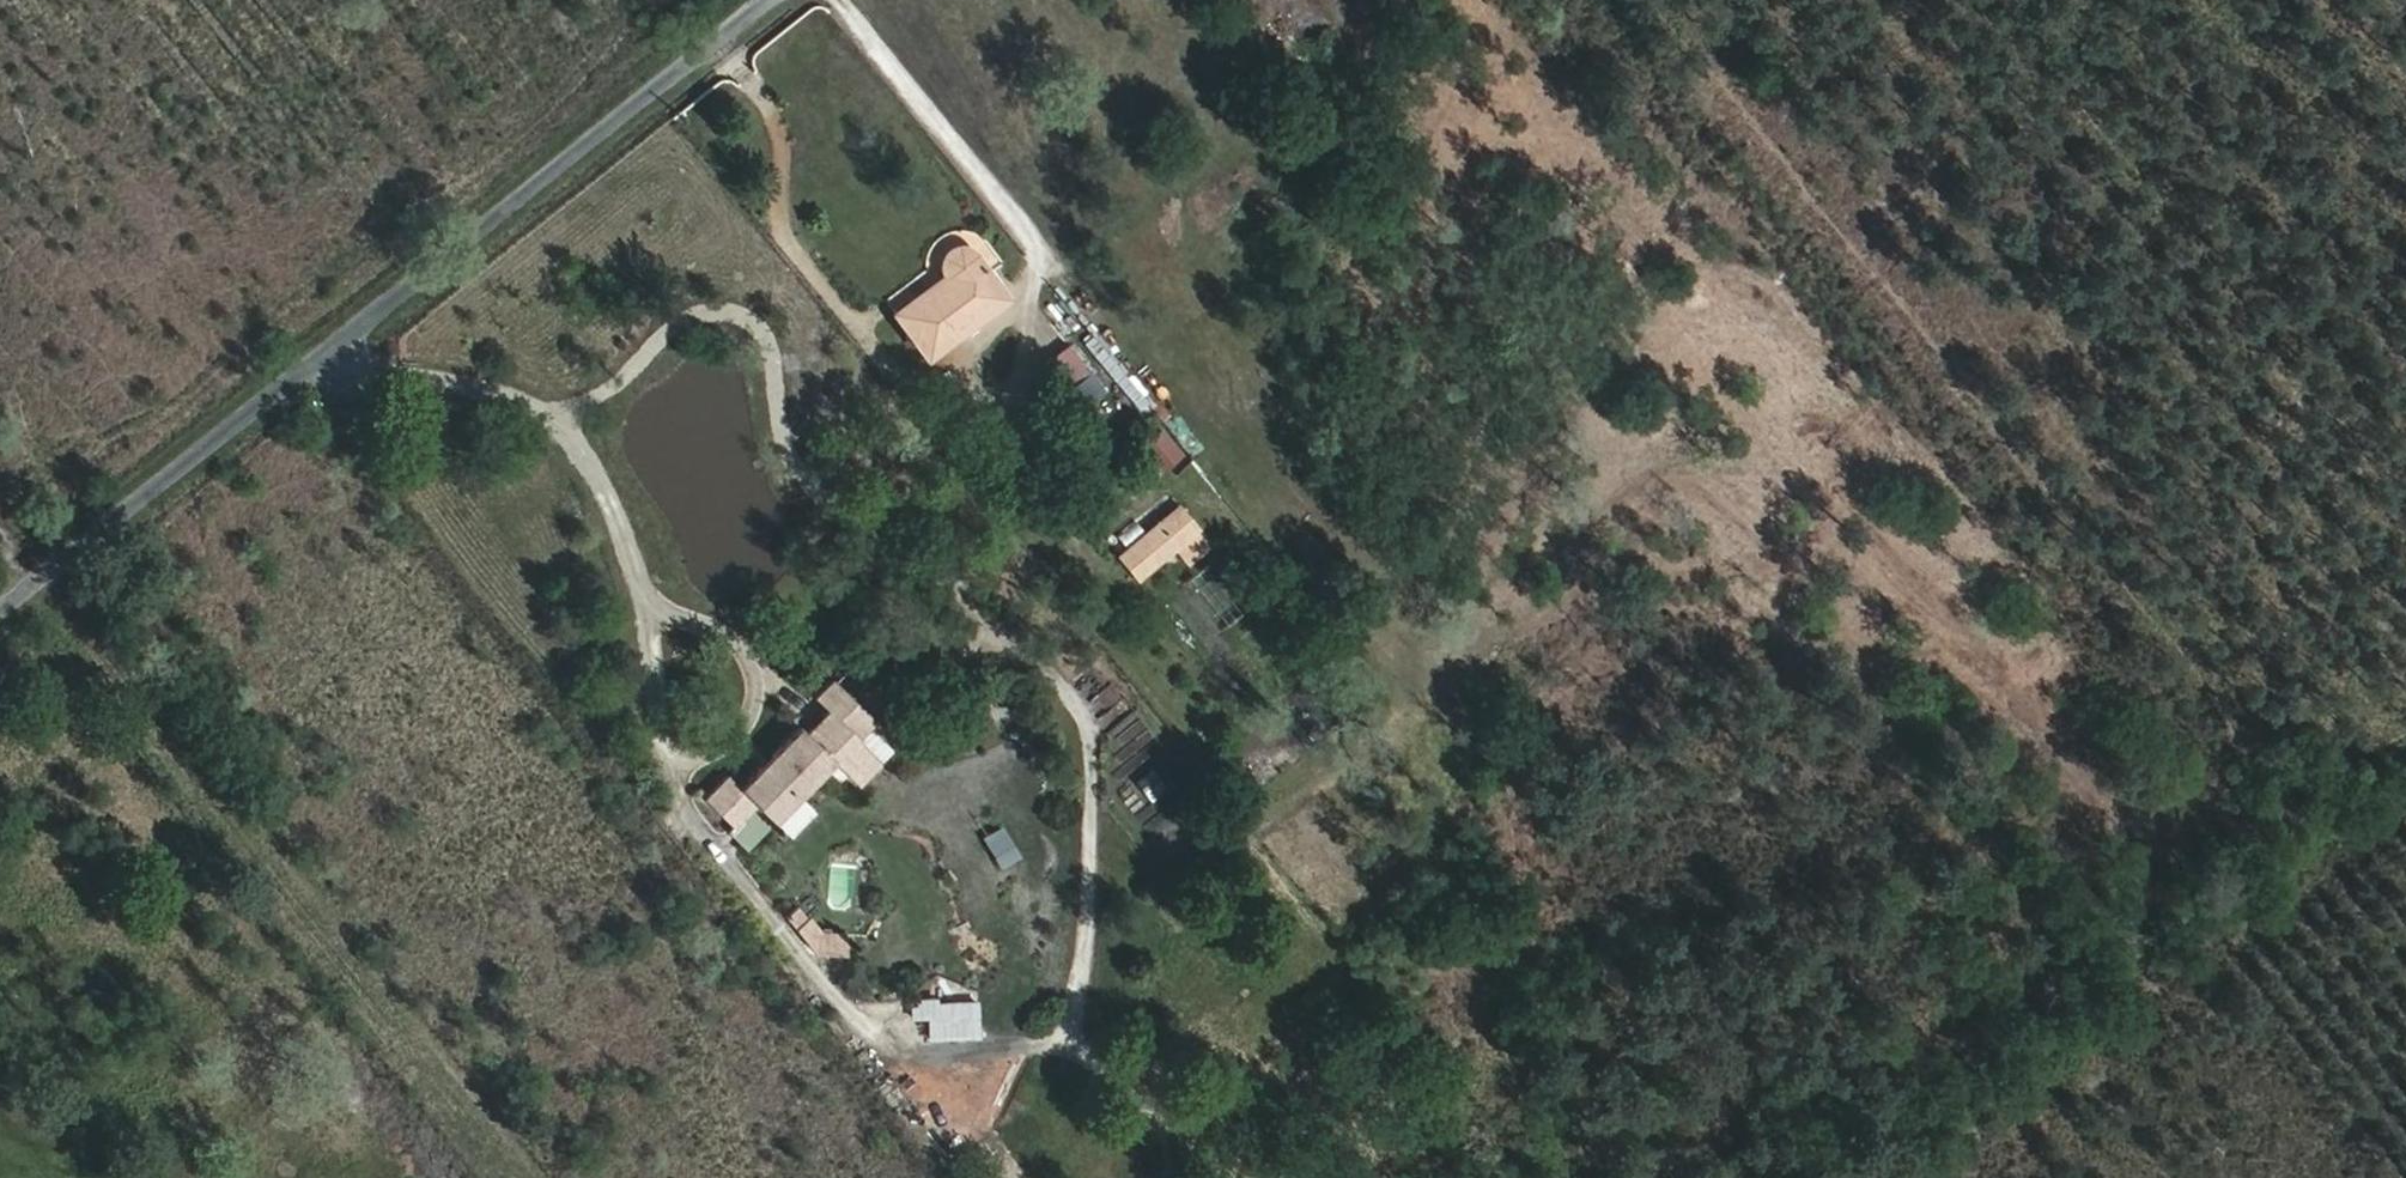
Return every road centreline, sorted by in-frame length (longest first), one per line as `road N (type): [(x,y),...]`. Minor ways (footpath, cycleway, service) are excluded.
road 1 (unclassified): [(768,0),(0,613)]

